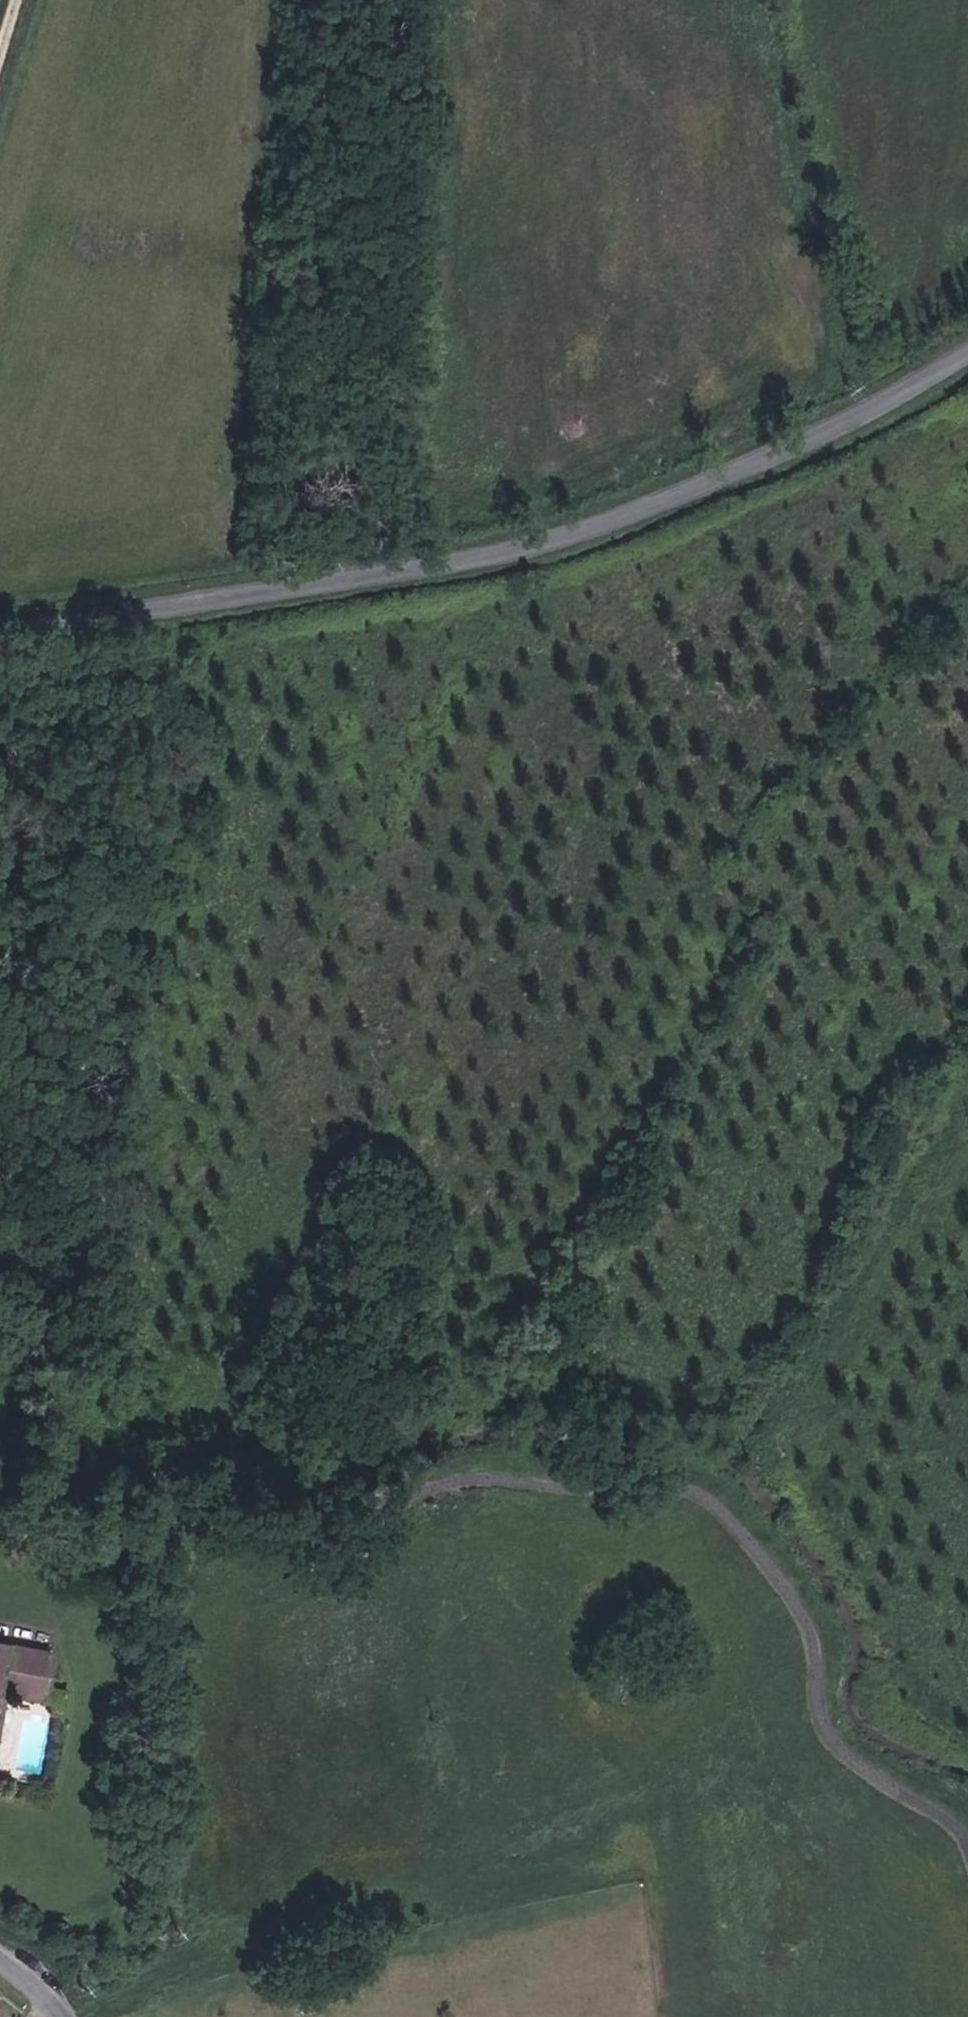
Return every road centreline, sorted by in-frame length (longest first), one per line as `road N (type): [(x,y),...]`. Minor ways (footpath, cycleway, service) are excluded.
road 1 (unclassified): [(0,631),(626,524),(967,353)]

